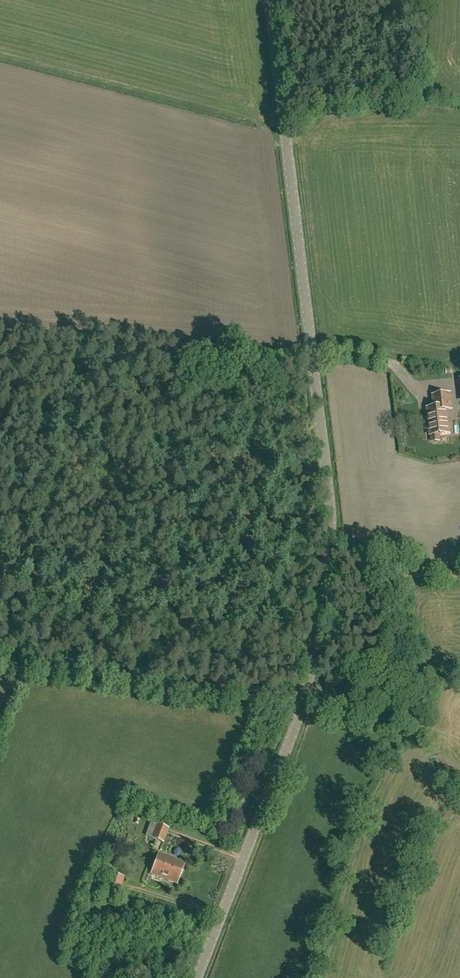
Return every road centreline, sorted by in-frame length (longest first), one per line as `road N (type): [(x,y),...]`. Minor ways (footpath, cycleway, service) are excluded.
road 1 (tertiary): [(197,977),(301,705),(331,552),(331,498),(272,0)]
road 2 (track): [(315,348),(262,355),(0,325)]
road 3 (track): [(327,575),(459,572)]

